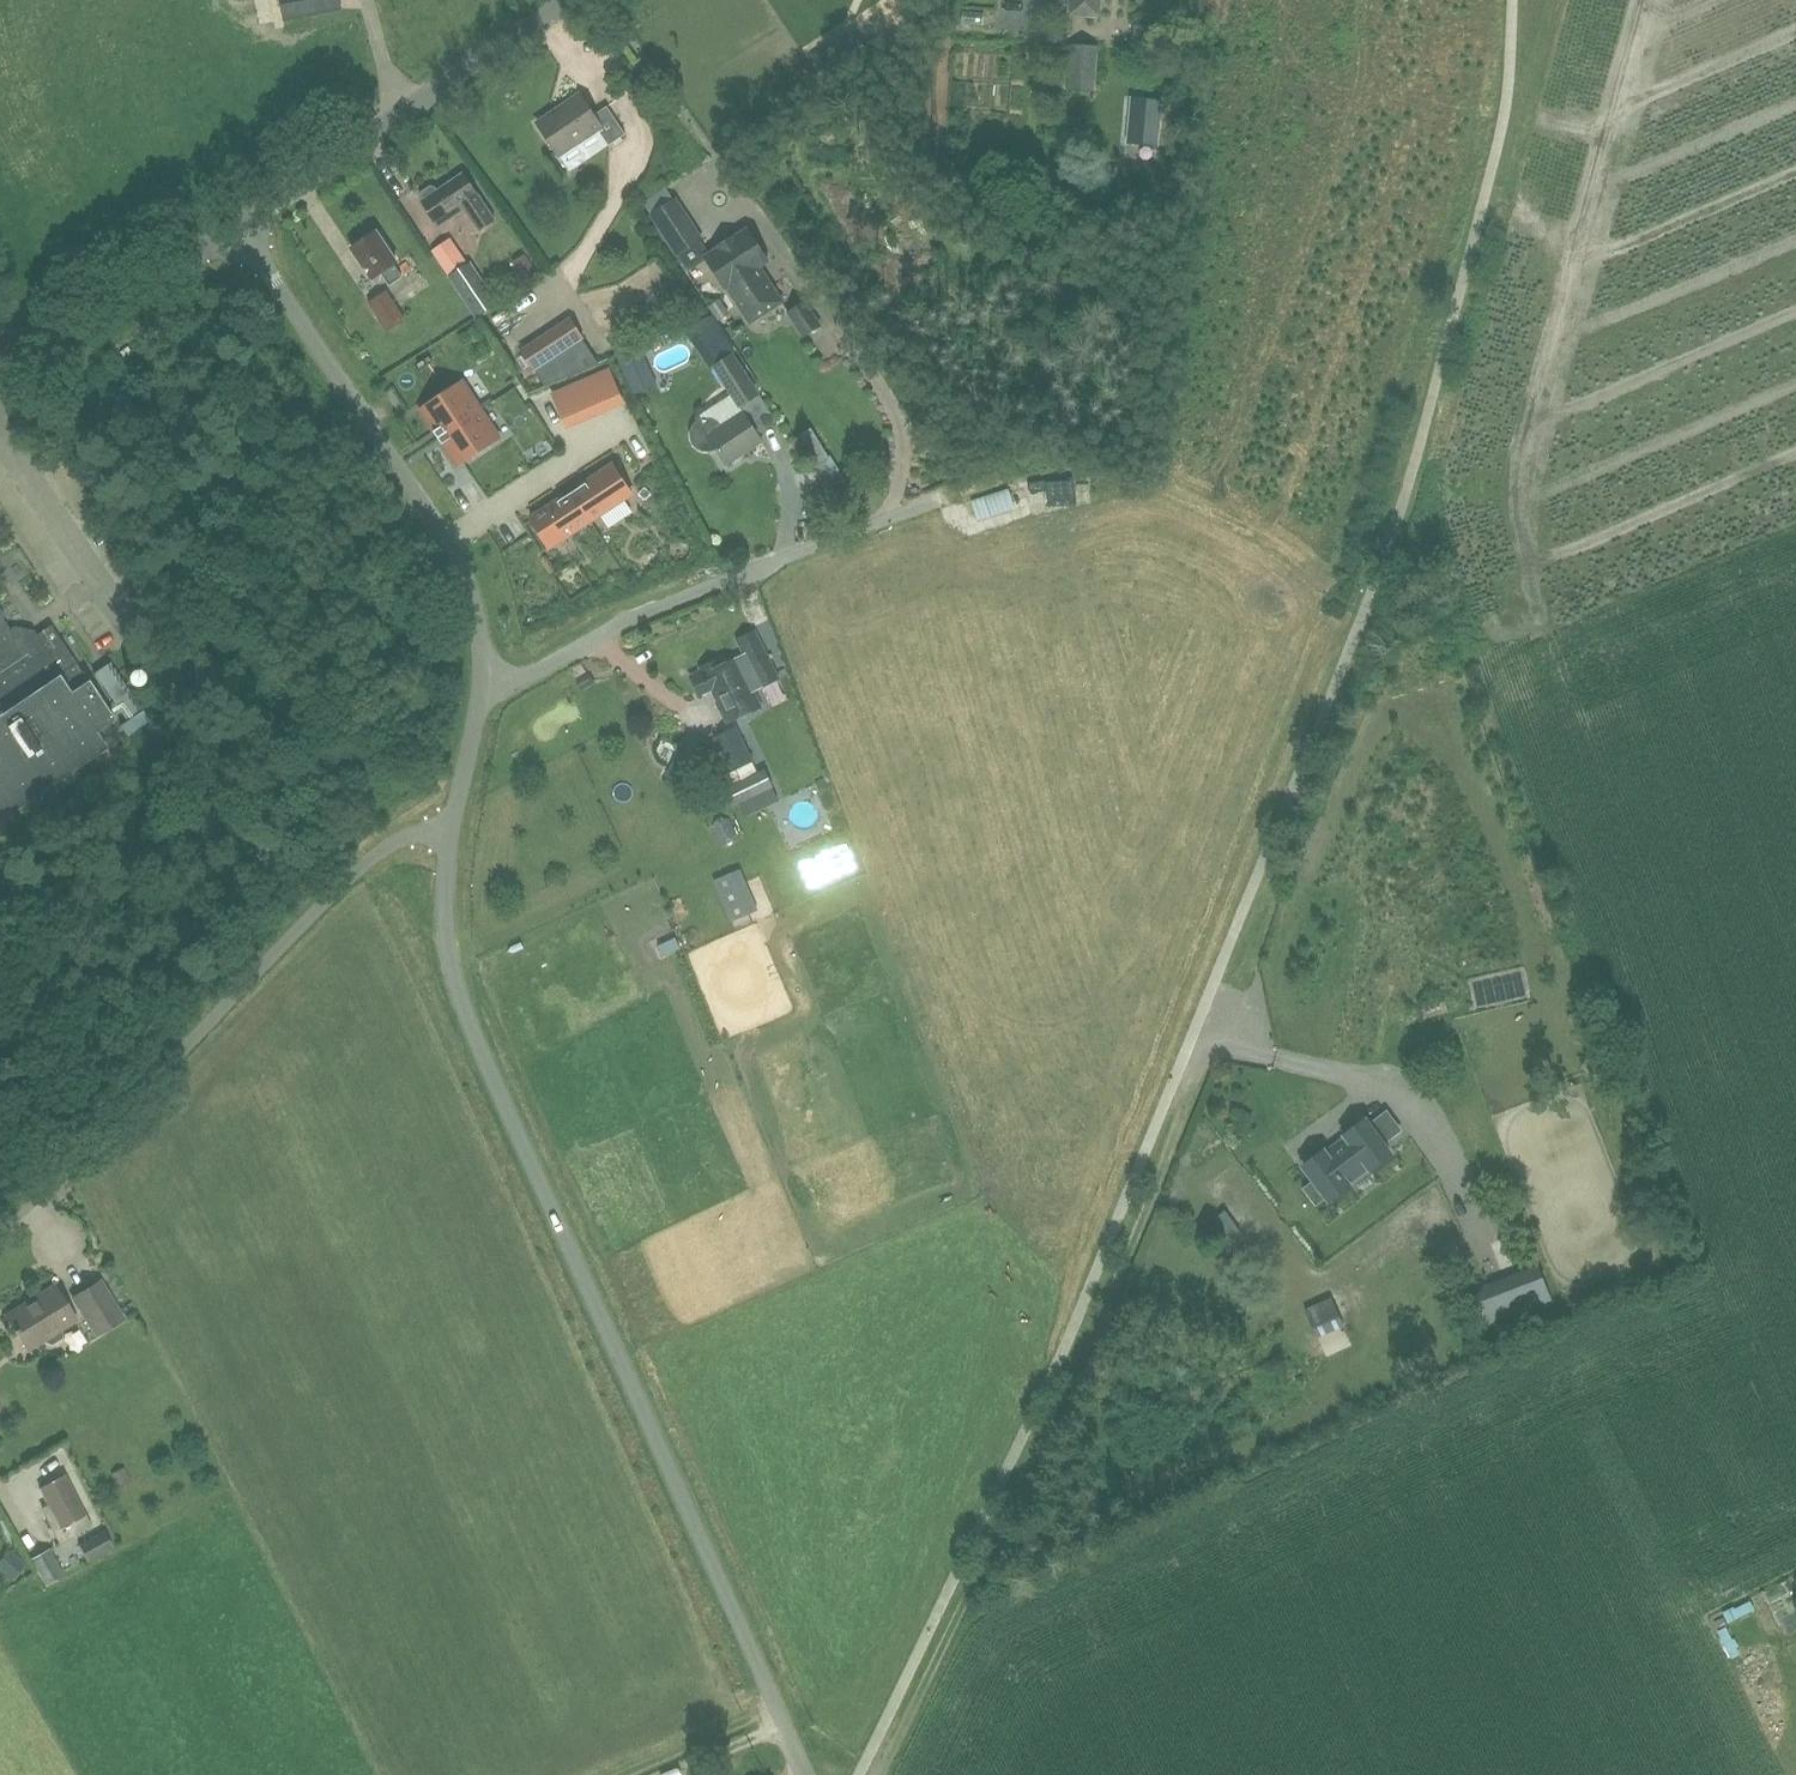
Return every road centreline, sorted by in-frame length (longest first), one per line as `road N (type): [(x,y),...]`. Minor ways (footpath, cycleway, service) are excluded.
road 1 (unclassified): [(806,1774),(450,972),(457,817)]
road 2 (unclassified): [(0,1228),(383,843),(457,817)]
road 3 (unclassified): [(484,675),(449,560),(239,226)]
road 4 (residential): [(923,501),(649,610),(535,670),(484,675)]
road 5 (unclassified): [(574,0),(239,226)]
road 6 (unclassified): [(239,226),(85,329),(0,346)]
road 7 (unclassified): [(457,817),(484,675)]

